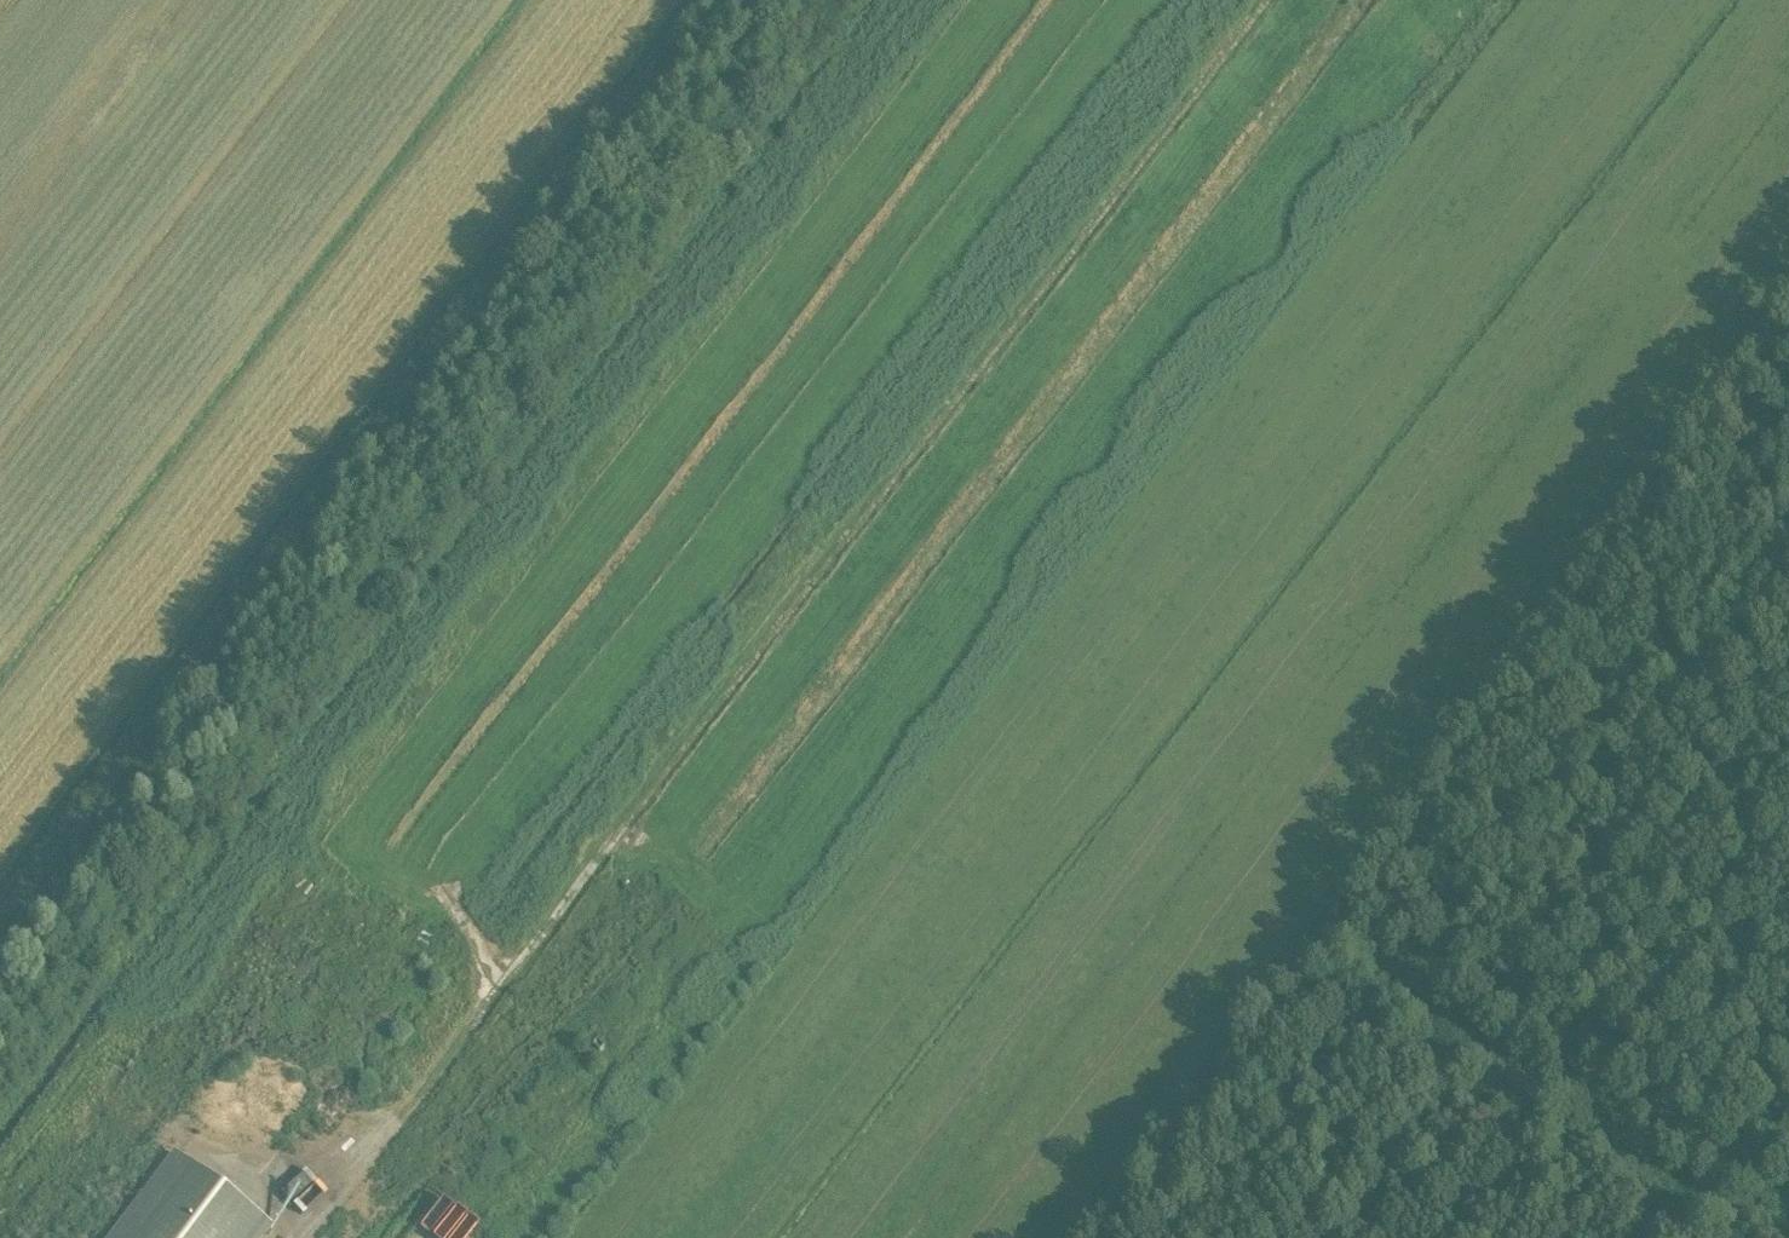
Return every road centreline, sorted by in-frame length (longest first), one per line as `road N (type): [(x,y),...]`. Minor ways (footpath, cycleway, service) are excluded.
road 1 (track): [(1263,0),(304,1237)]

